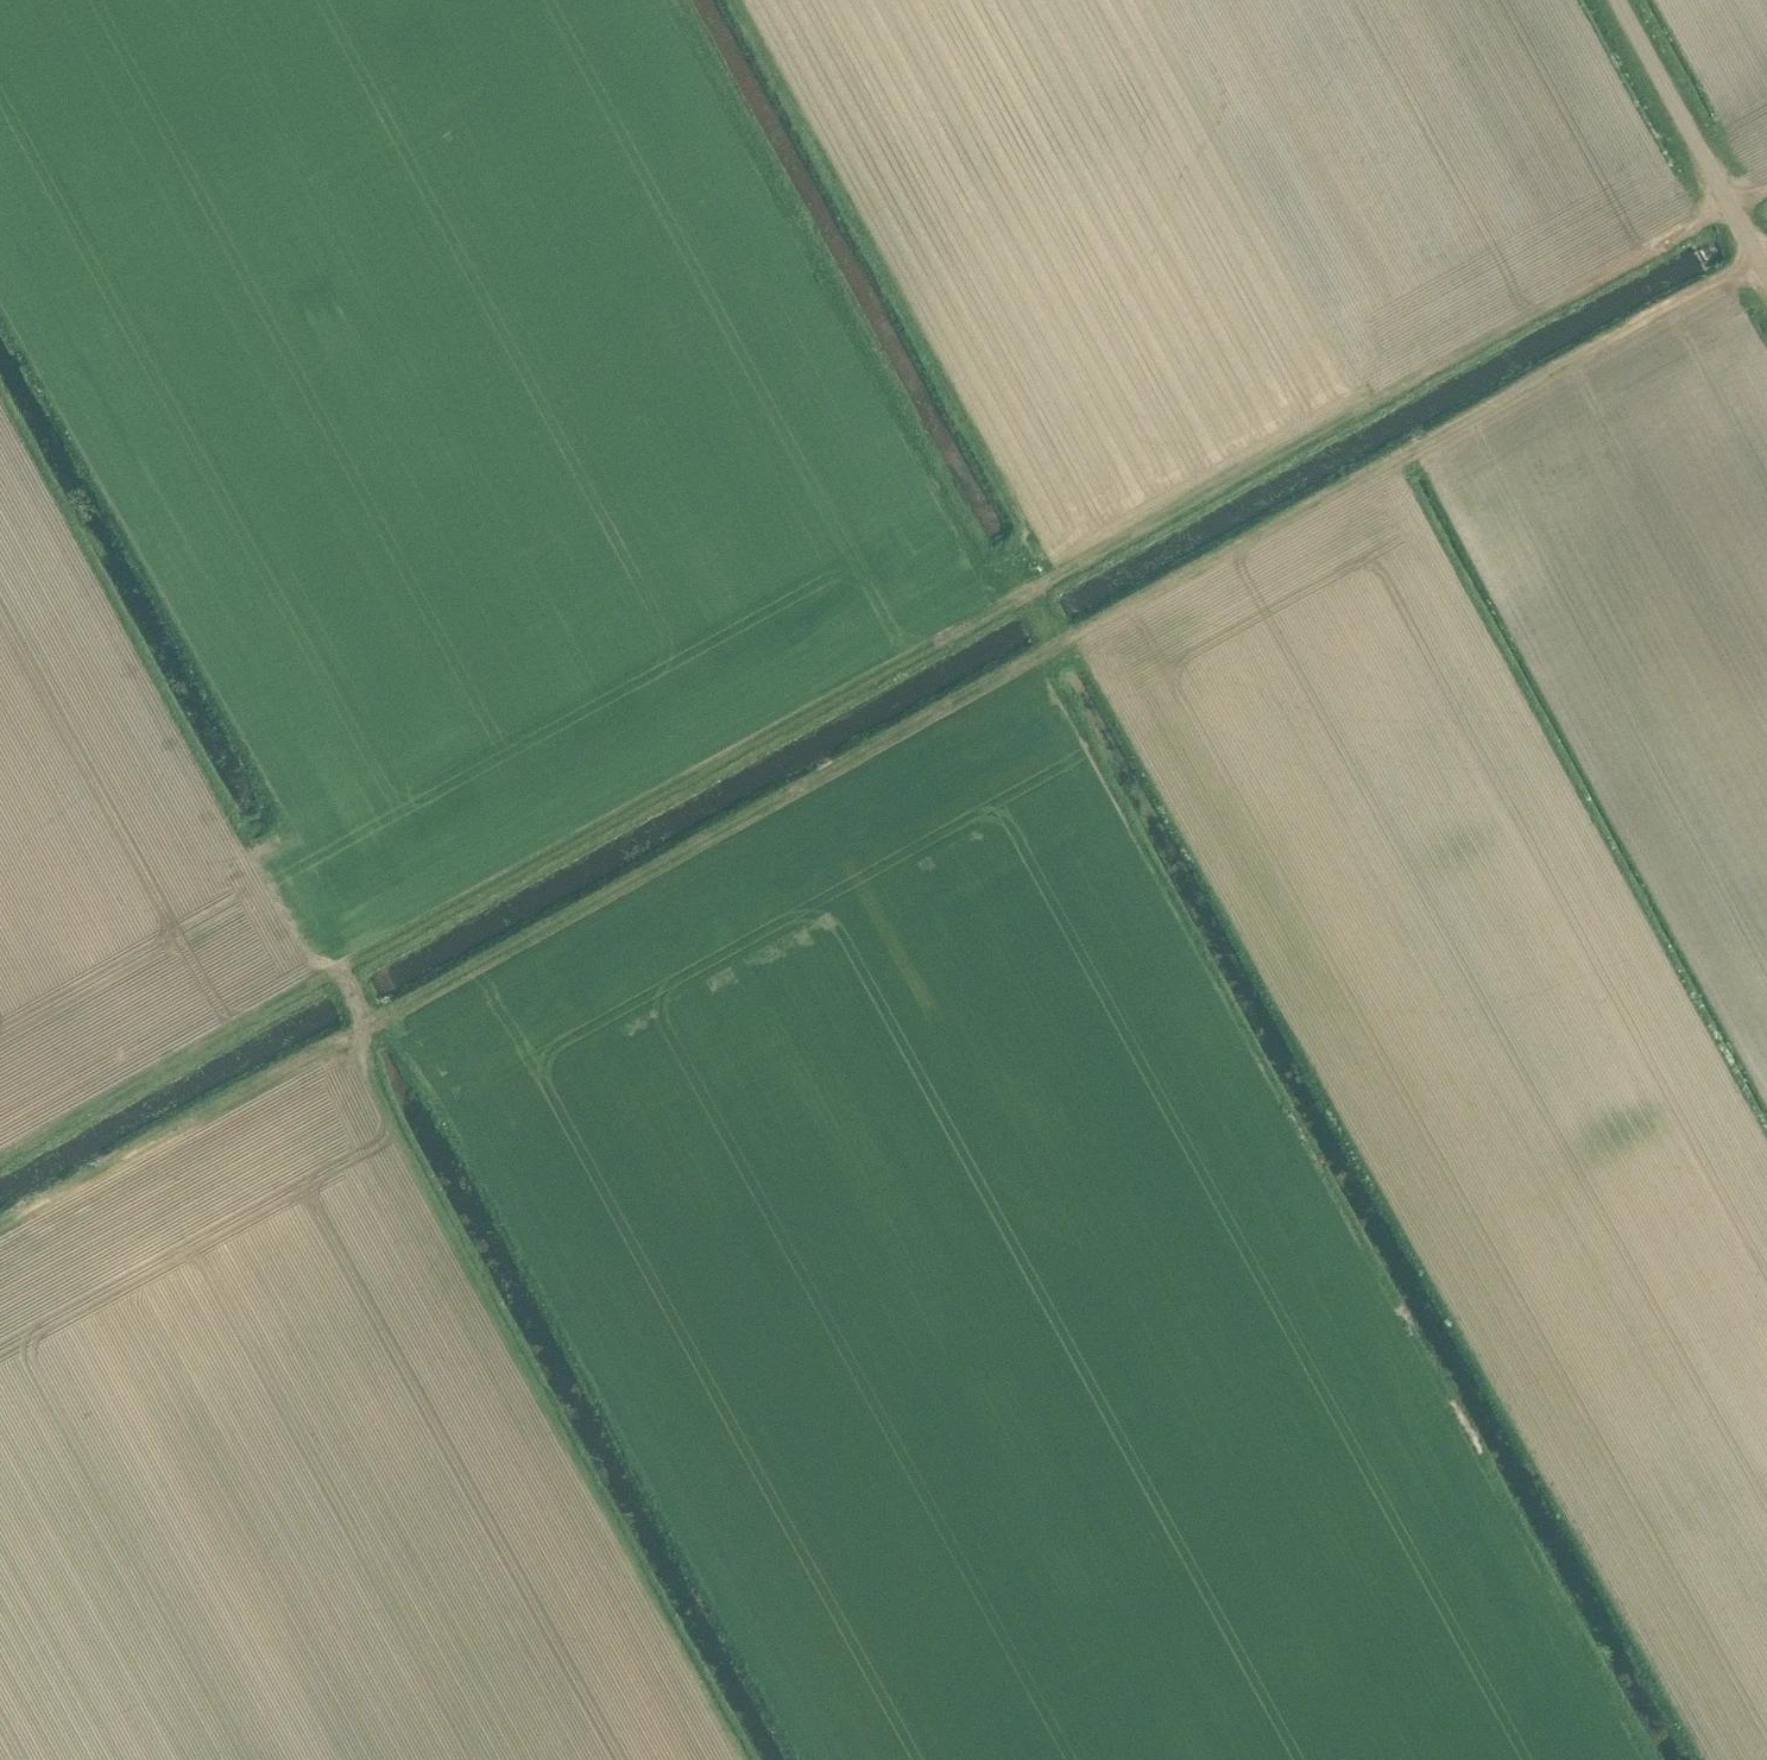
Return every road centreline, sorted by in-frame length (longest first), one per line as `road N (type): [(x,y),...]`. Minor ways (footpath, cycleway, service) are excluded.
road 1 (unclassified): [(1766,284),(1612,0)]

